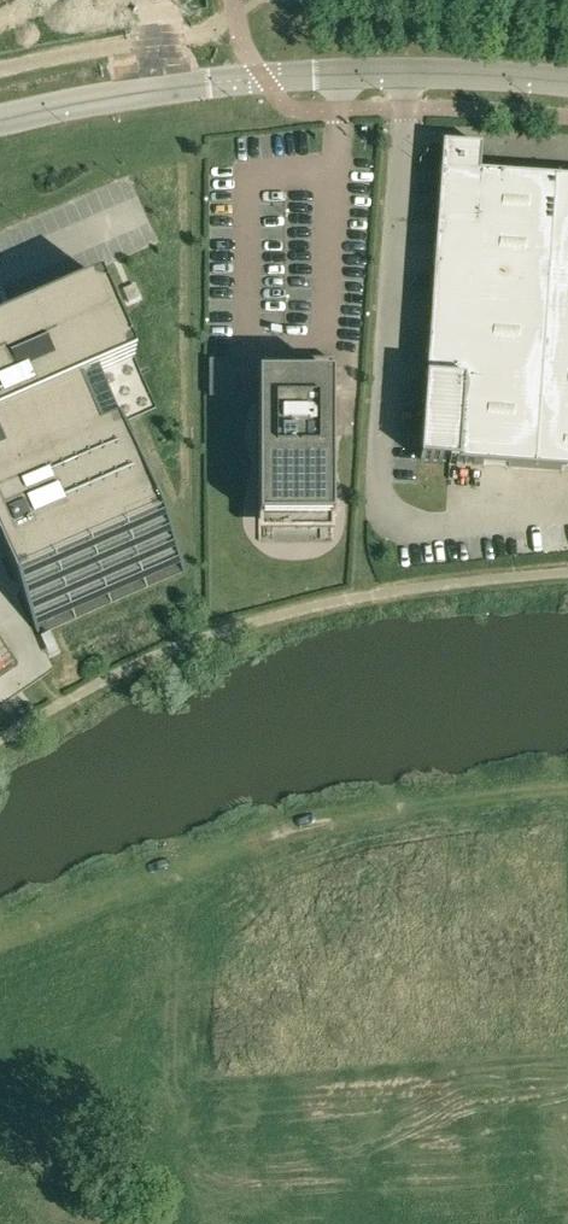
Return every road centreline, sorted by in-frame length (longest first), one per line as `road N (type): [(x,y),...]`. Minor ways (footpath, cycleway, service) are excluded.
road 1 (unclassified): [(0,119),(275,76),(445,72),(567,80)]

